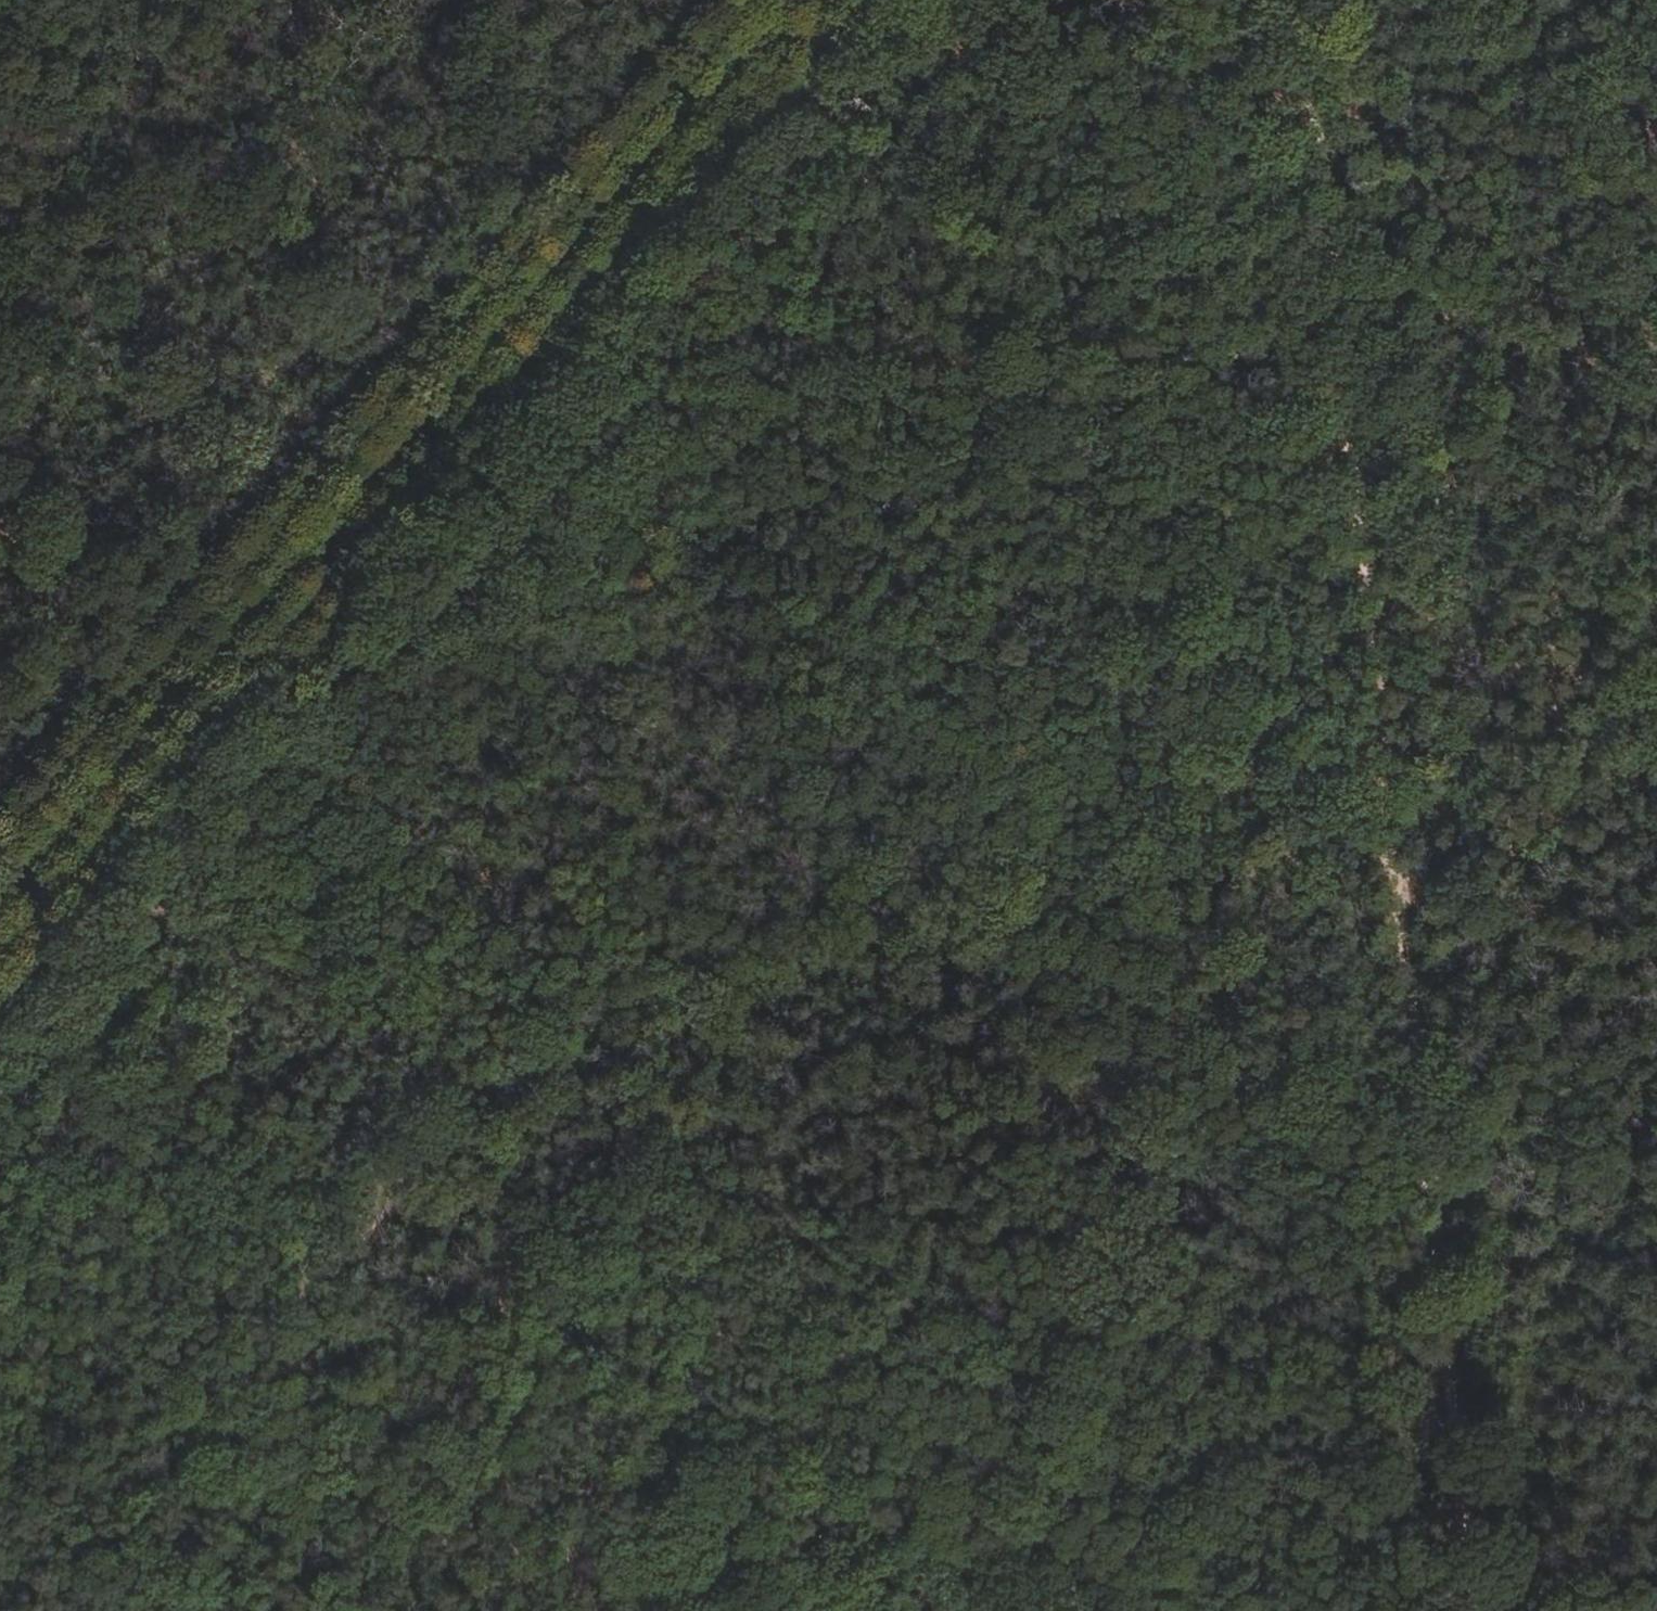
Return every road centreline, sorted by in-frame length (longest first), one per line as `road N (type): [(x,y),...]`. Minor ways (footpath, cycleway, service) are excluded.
road 1 (track): [(1491,1610),(1309,0)]
road 2 (track): [(0,954),(850,0)]

